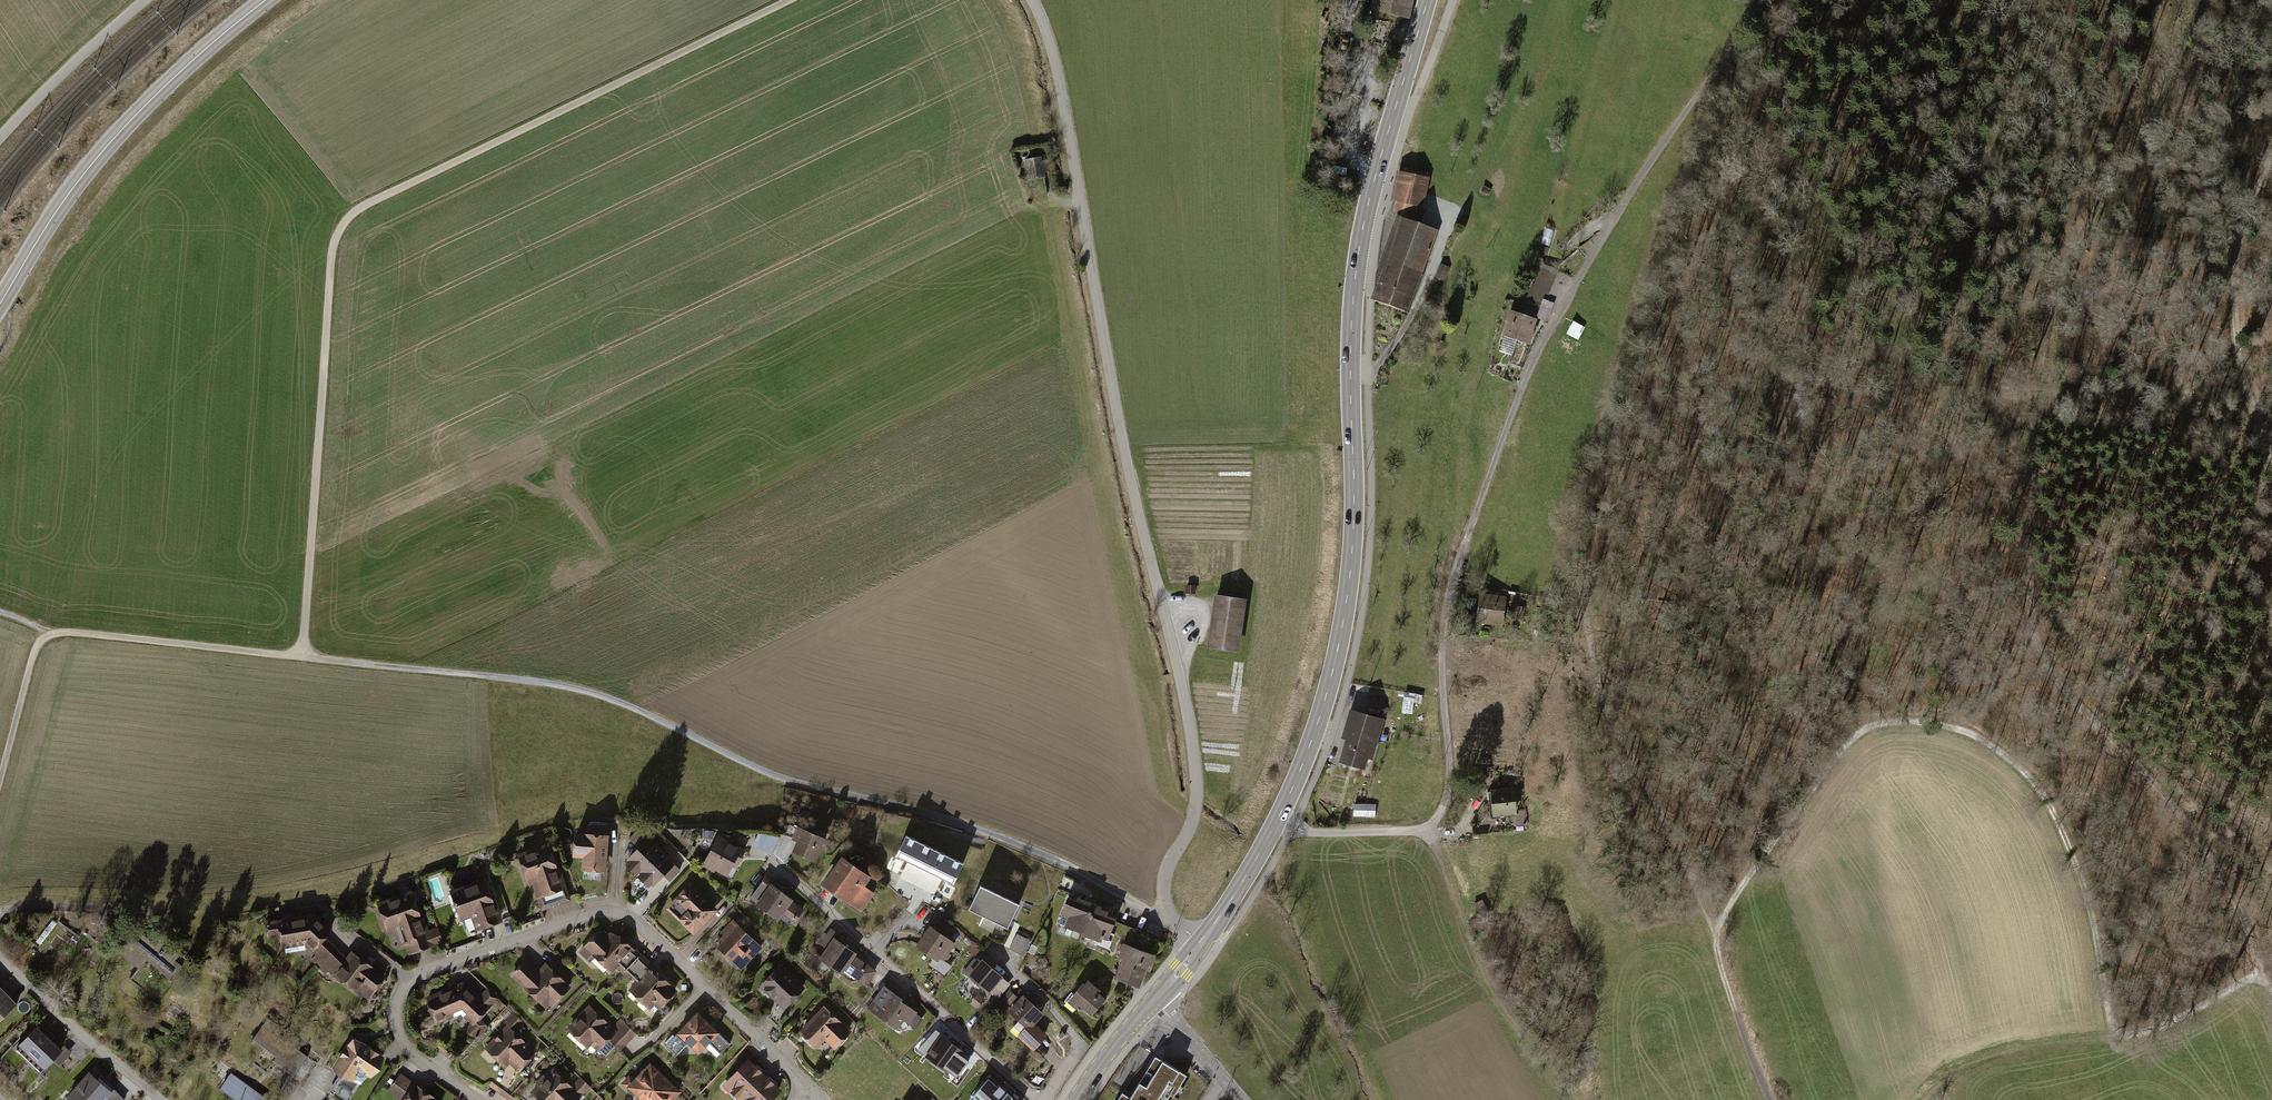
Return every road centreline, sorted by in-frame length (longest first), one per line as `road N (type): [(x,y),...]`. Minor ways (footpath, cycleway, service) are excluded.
road 1 (track): [(1092,878),(1013,840),(787,779),(586,690),(49,634)]
road 2 (unclassified): [(1169,916),(1164,888),(1199,791),(1193,741),(1120,424),(1059,72),(1033,0)]
road 3 (track): [(1729,54),(1736,79),(1658,252),(1591,526),(1586,587),(1604,678),(1717,944)]
road 4 (track): [(786,0),(346,219),(333,252),(302,657)]
road 5 (secondary): [(1428,0),(1356,274),(1355,499),(1345,614),(1316,726),(1278,819)]
road 6 (track): [(1717,944),(1730,903),(1810,779),(1856,732),(1925,719),(1983,739),(2034,776),(2085,879),(2117,1034)]
road 7 (track): [(1428,830),(1449,785),(1442,641),(1455,579),(1527,378),(1616,218)]
road 8 (residential): [(808,1089),(644,927),(614,911),(430,969),(402,989),(394,1015),(399,1039),(477,1099)]
road 9 (tertiary): [(266,0),(102,152),(0,304)]
road 10 (track): [(1729,54),(1763,55),(1796,76),(1810,113),(1784,247),(1780,363)]
road 11 (residential): [(1034,1099),(779,865)]
road 12 (track): [(2271,156),(2235,247),(2236,323),(2248,391),(2271,446)]
road 13 (residential): [(162,1099),(0,956)]
road 14 (unclassified): [(0,138),(145,0)]
road 15 (track): [(1616,218),(1729,54)]
road 16 (track): [(1717,944),(1771,1099)]
road 17 (track): [(49,634),(34,654),(0,784)]
road 18 (residential): [(1278,819),(1318,833),(1428,830)]
road 19 (secondary): [(1278,819),(1202,944)]
road 20 (secondary): [(1155,1001),(1076,1099)]

